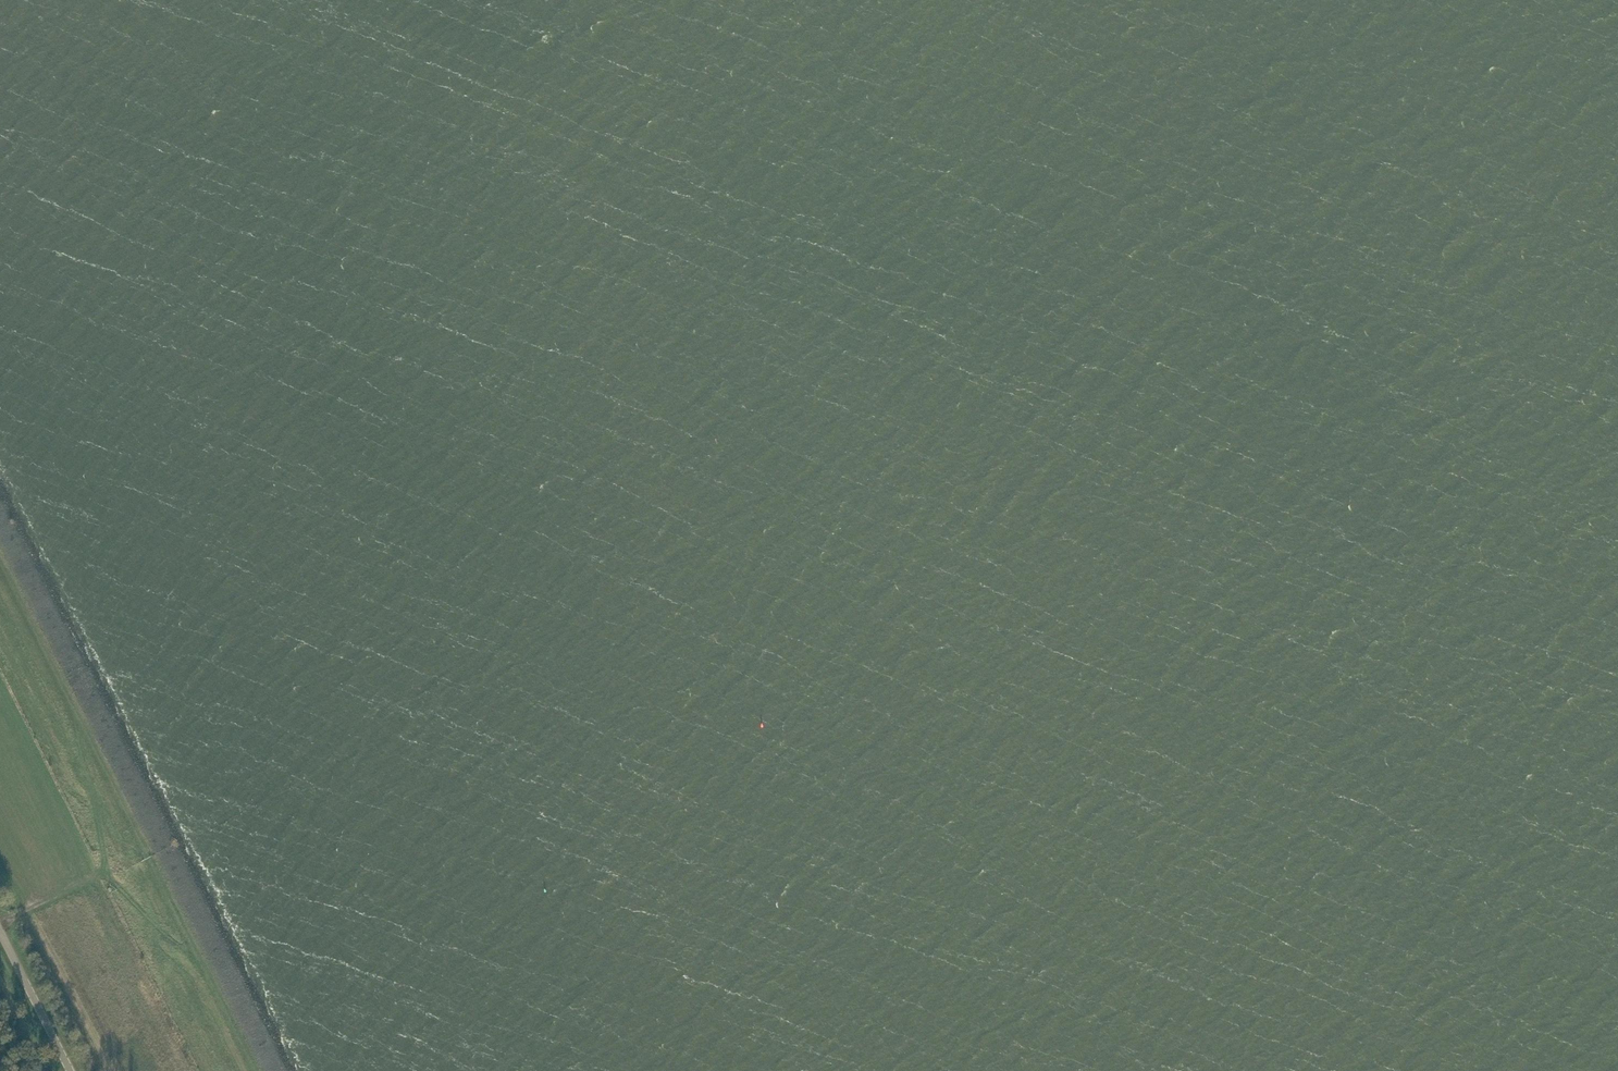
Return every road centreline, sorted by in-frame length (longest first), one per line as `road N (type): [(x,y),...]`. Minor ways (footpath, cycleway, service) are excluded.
road 1 (track): [(87,774),(104,875),(0,924)]
road 2 (tertiary): [(70,1070),(0,933)]

